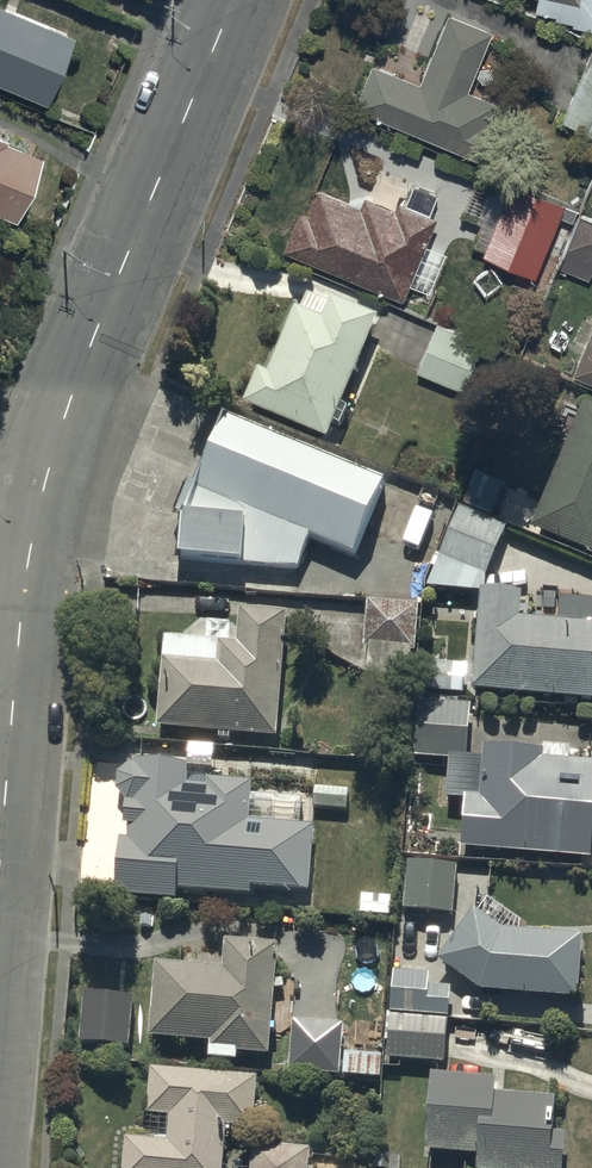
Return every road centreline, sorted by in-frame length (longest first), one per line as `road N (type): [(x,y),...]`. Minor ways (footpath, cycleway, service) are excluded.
road 1 (residential): [(0,864),(32,542),(66,417),(238,0)]

